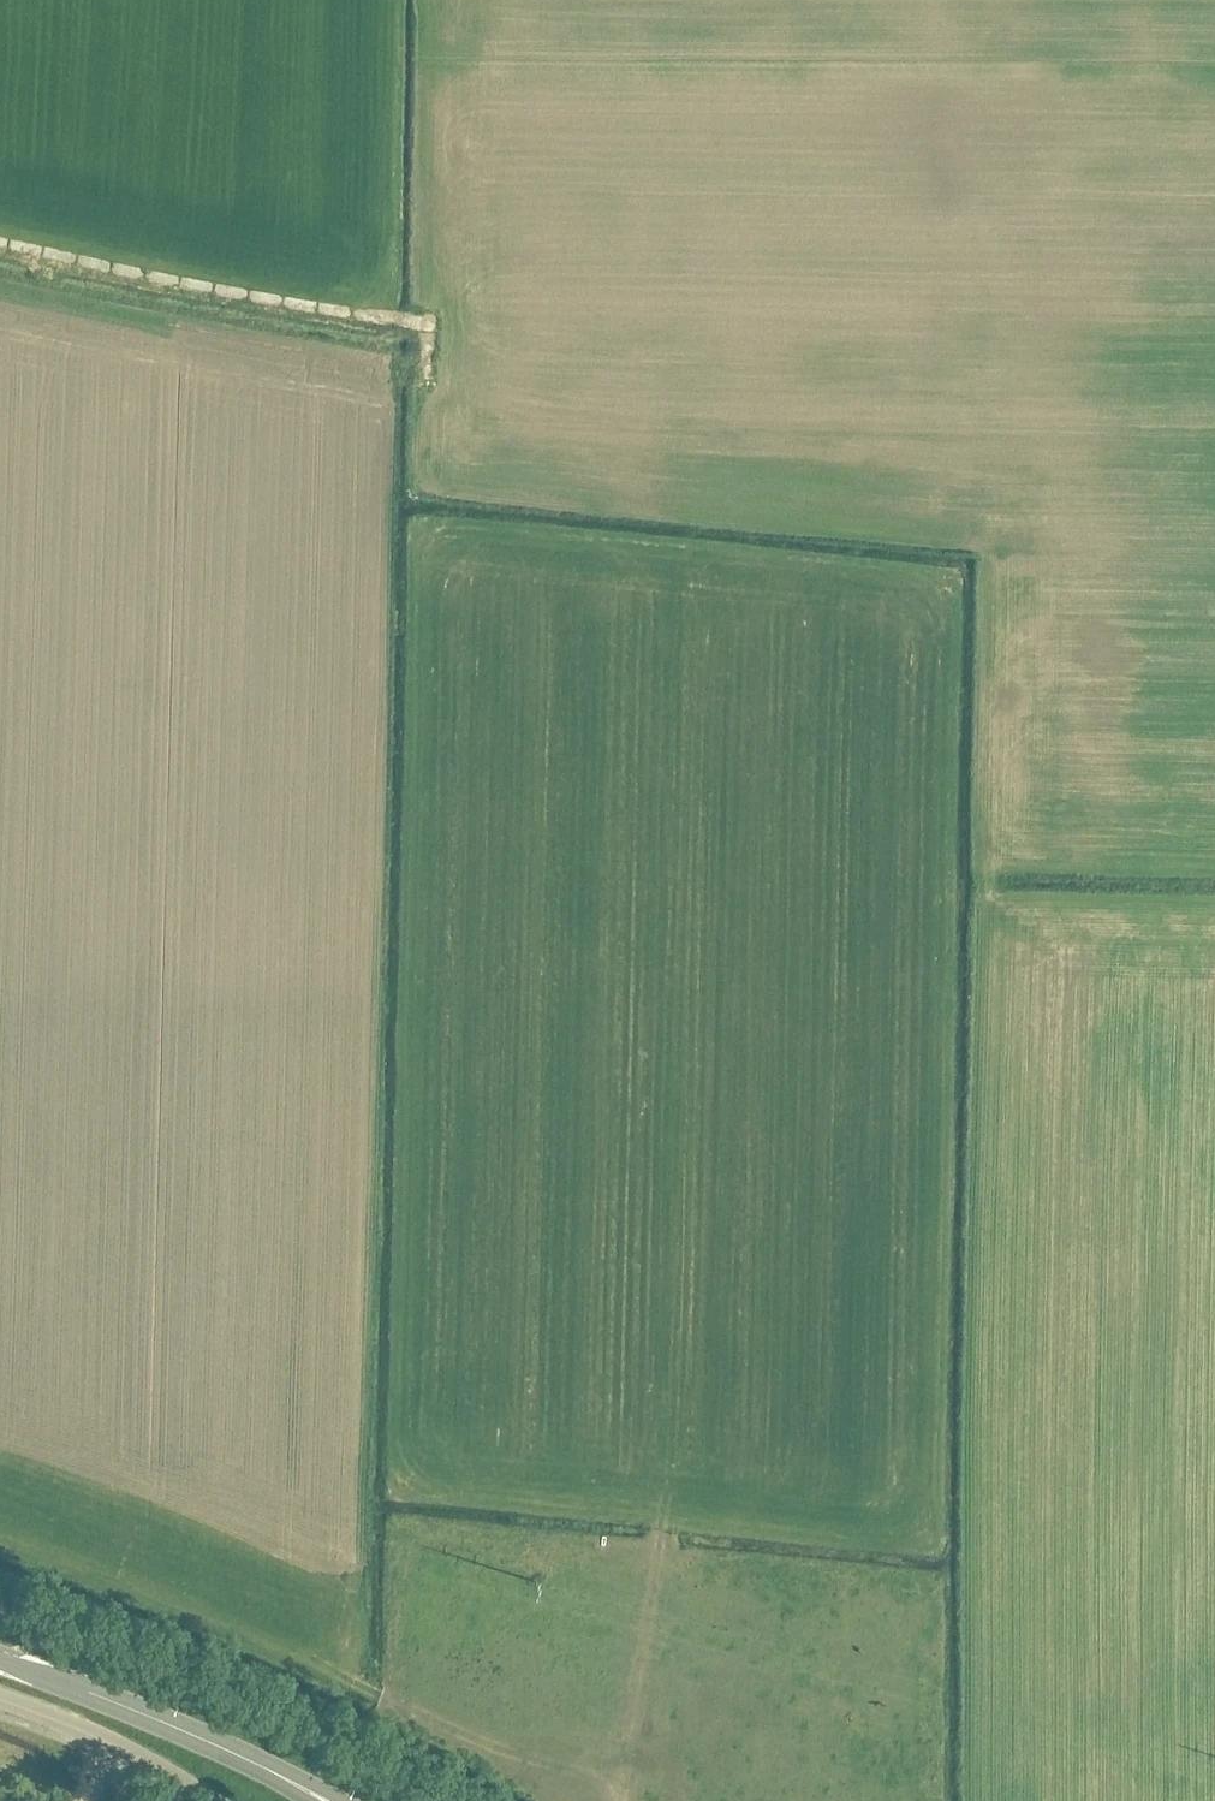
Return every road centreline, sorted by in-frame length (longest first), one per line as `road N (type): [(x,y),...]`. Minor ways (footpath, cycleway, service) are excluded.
road 1 (primary): [(327,1800),(78,1687),(0,1662)]
road 2 (unclassified): [(207,1800),(110,1743),(0,1699)]

